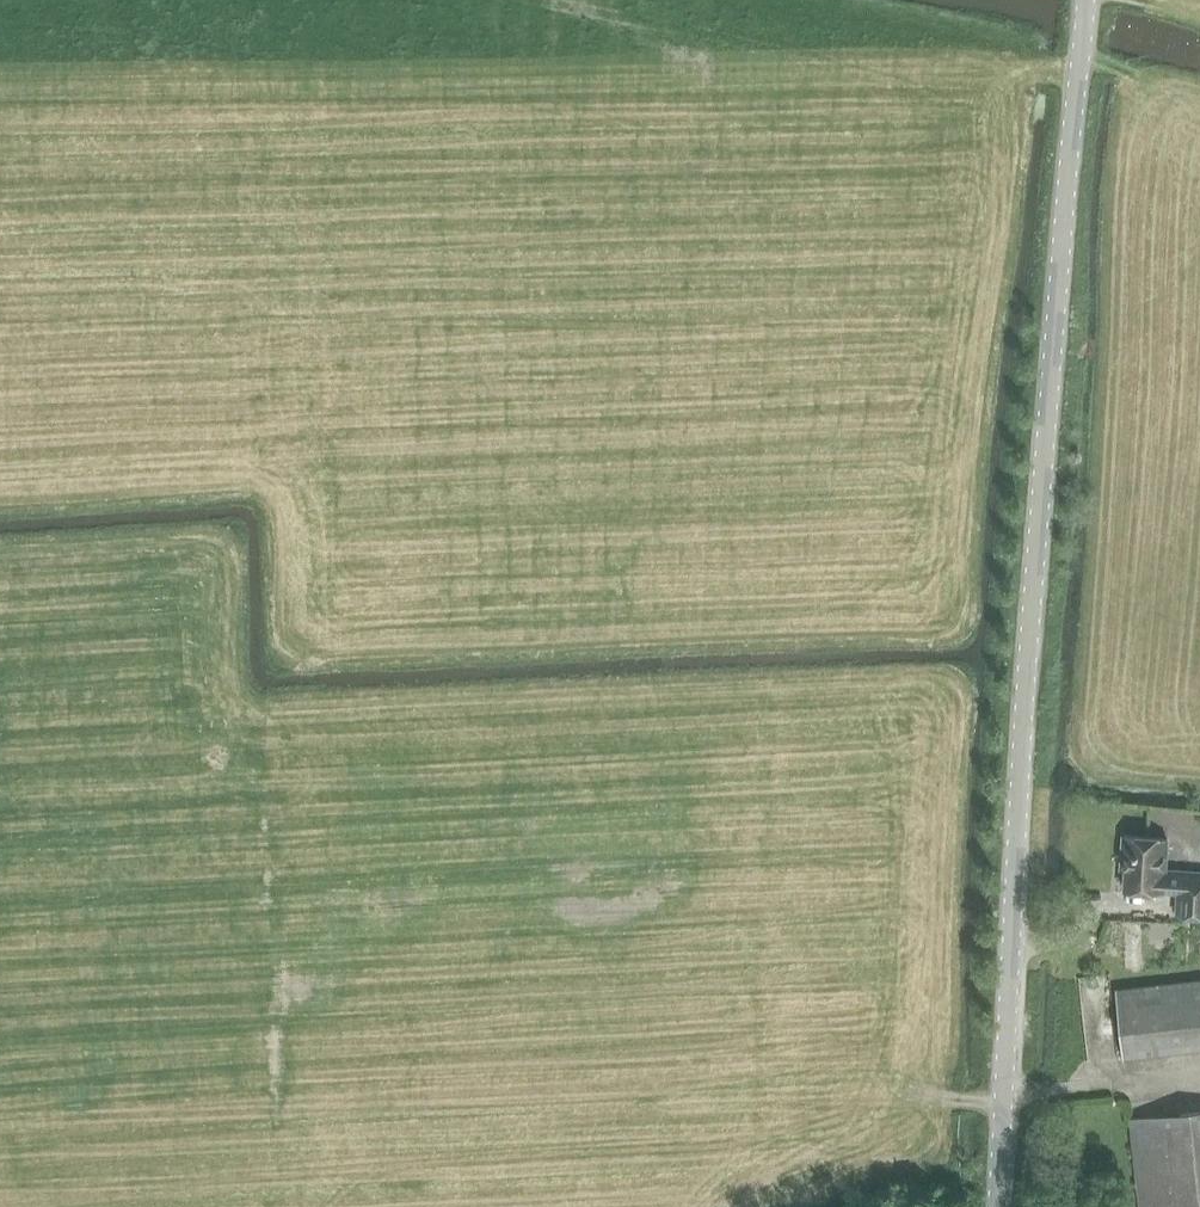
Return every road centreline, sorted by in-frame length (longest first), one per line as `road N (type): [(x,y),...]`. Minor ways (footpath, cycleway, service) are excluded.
road 1 (tertiary): [(992,1206),(1071,110),(1088,0)]

